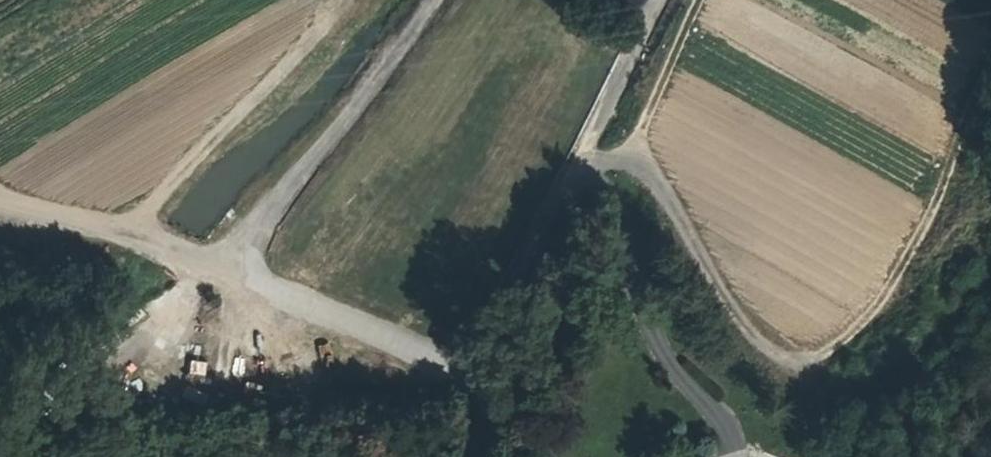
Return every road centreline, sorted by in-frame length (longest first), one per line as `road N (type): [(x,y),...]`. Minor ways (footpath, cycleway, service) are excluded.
road 1 (residential): [(469,456),(514,278),(656,0)]

